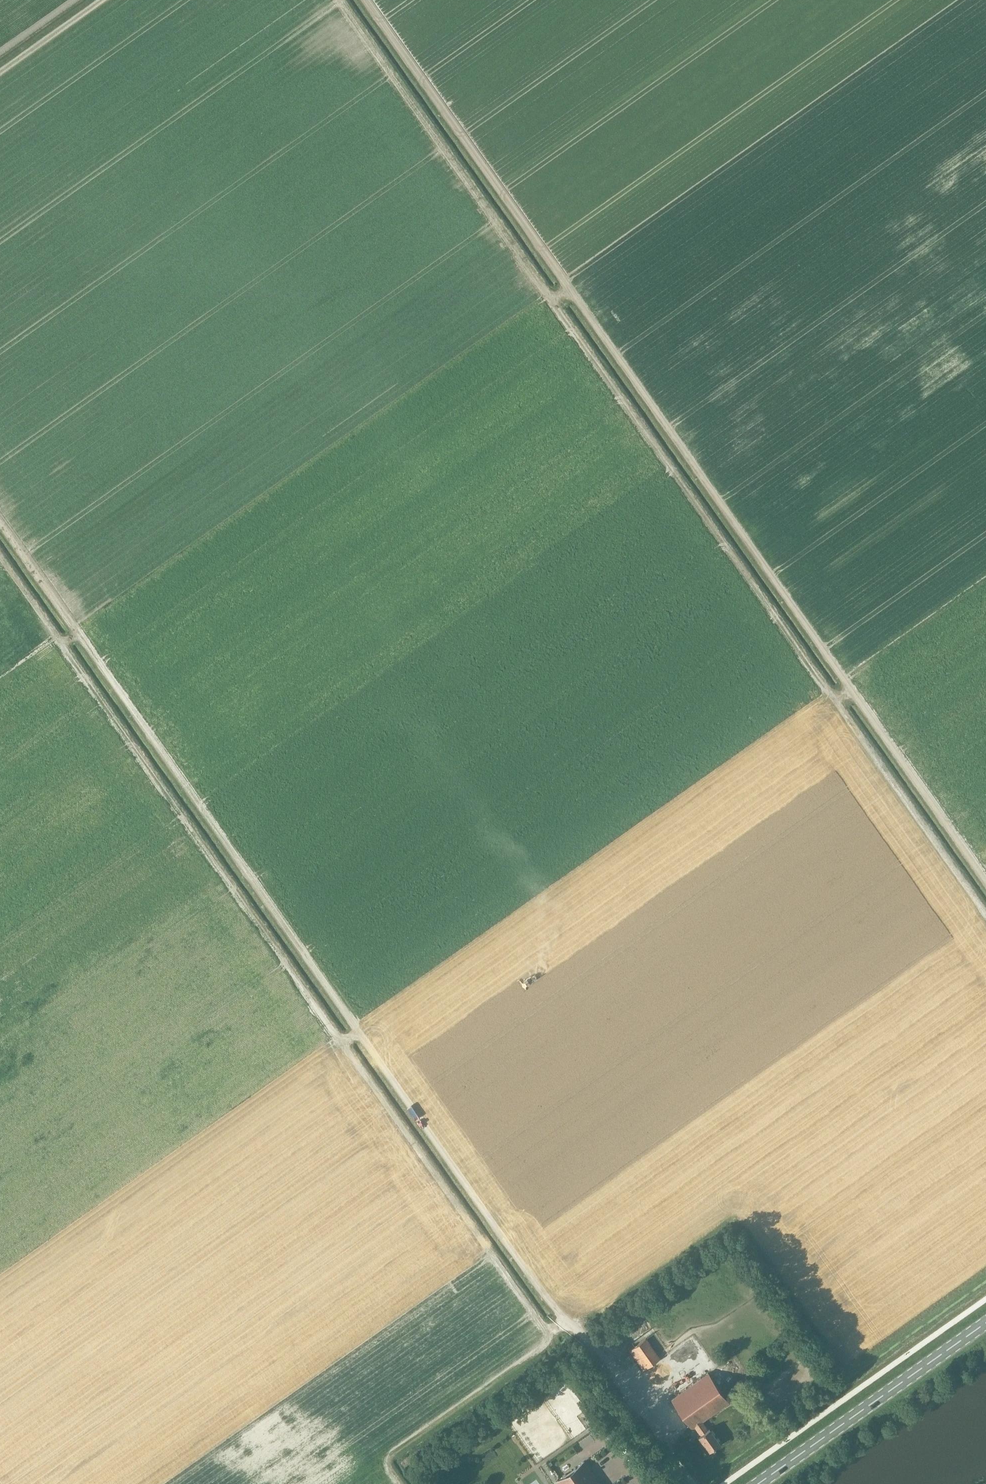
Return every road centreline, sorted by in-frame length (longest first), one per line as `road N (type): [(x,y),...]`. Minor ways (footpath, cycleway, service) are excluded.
road 1 (primary): [(758,1483),(985,1323)]

